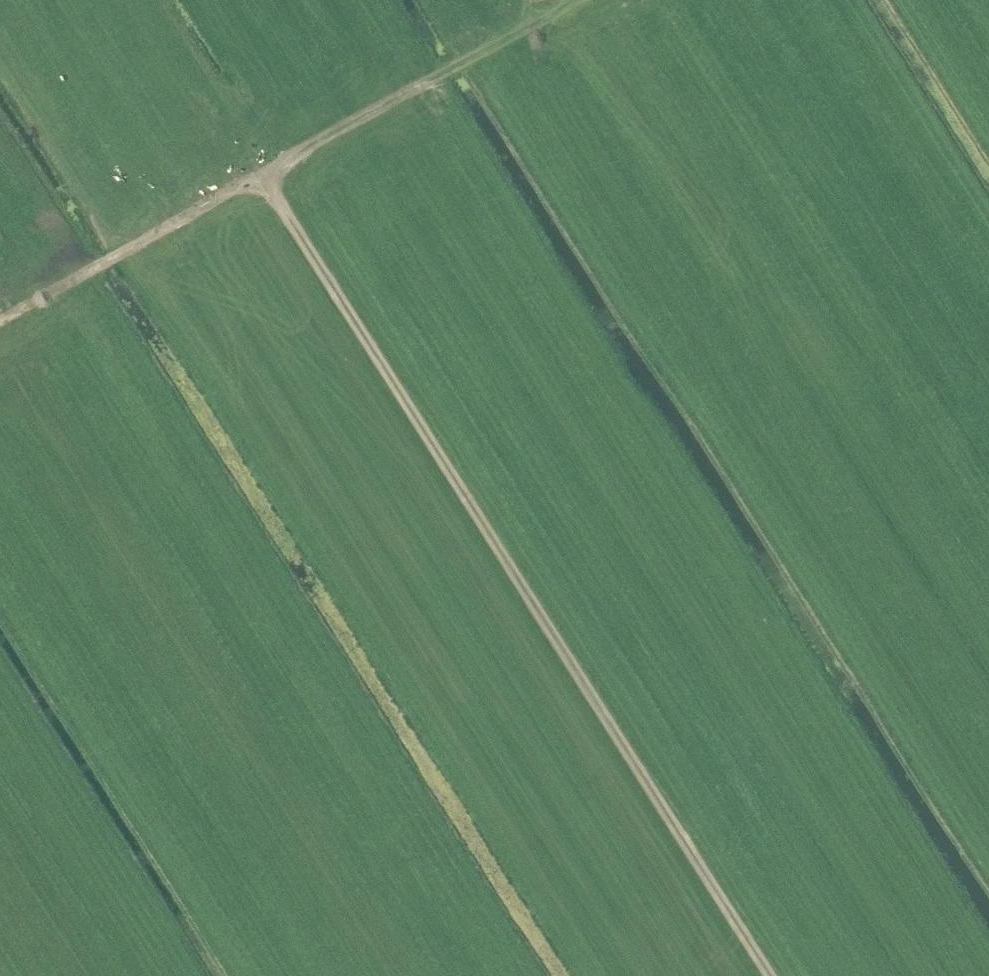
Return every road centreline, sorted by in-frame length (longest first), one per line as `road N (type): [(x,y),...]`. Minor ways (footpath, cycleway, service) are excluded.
road 1 (track): [(768,975),(262,177)]
road 2 (track): [(570,0),(0,326)]
road 3 (track): [(725,0),(988,395)]

